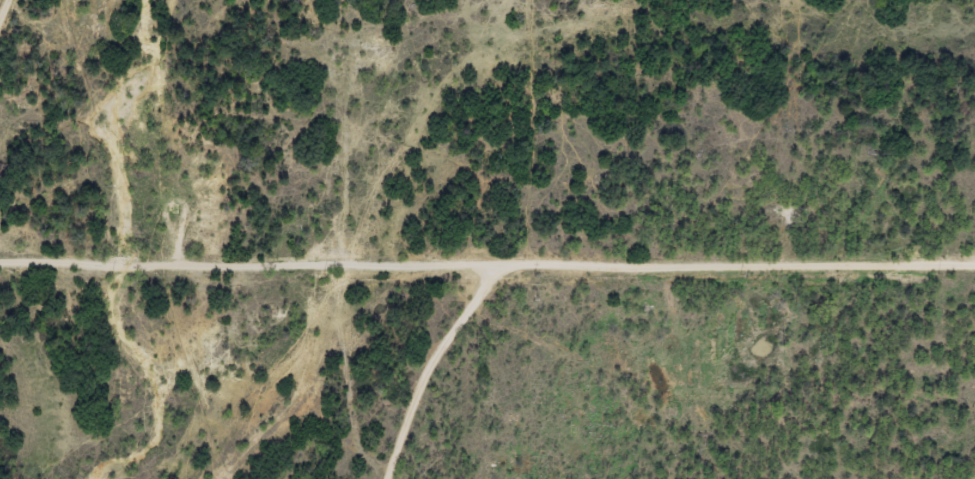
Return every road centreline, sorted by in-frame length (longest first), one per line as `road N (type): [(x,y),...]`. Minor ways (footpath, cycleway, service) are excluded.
road 1 (residential): [(409,478),(439,375),(484,345),(646,401),(910,406),(974,419)]
road 2 (residential): [(974,290),(362,272)]
road 3 (residential): [(362,272),(348,85)]

